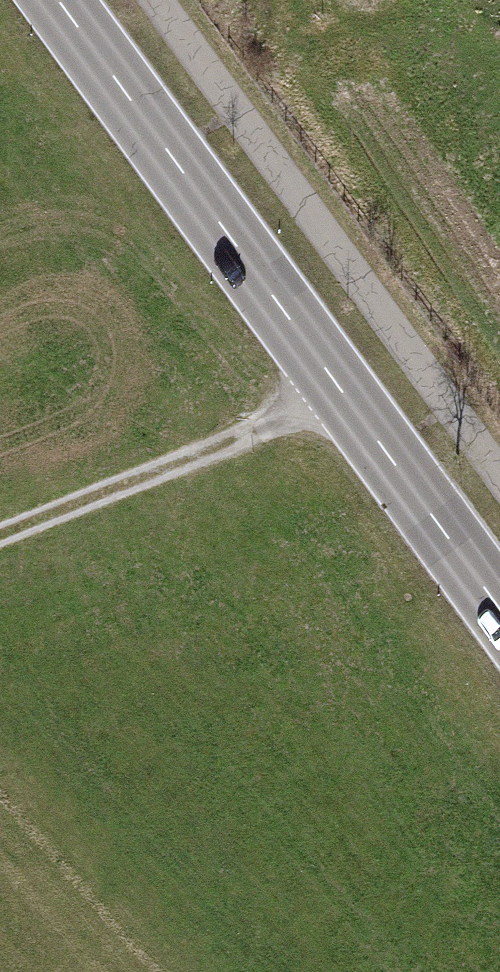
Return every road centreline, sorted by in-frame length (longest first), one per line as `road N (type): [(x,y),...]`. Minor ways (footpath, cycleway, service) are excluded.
road 1 (secondary): [(499,610),(56,0)]
road 2 (track): [(335,383),(267,427),(0,535)]

